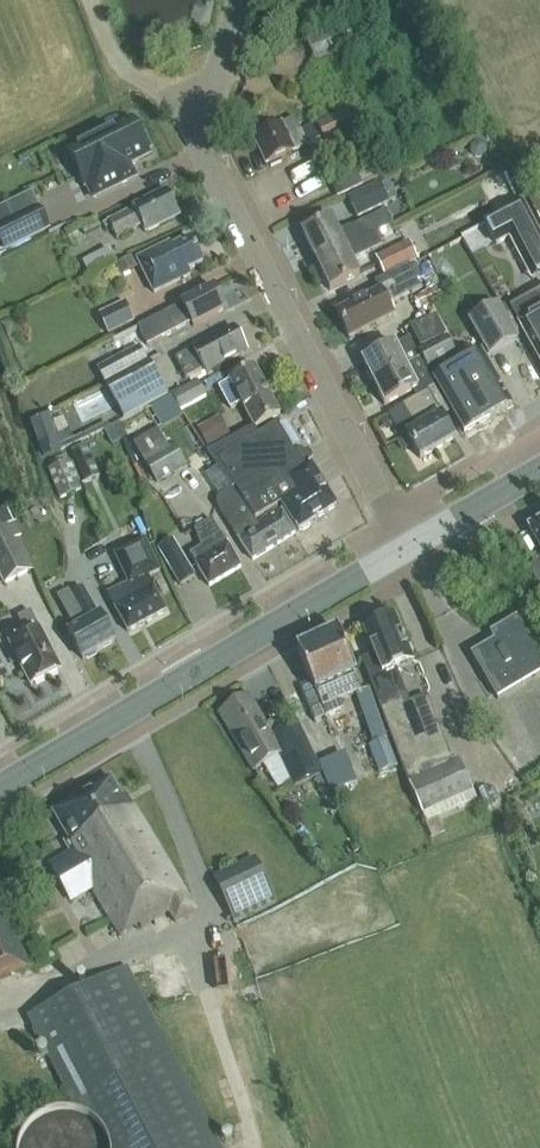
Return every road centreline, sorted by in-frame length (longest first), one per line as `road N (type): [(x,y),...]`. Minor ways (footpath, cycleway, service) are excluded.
road 1 (residential): [(410,550),(207,161),(208,112)]
road 2 (secondary): [(0,789),(410,550)]
road 3 (secondary): [(410,550),(539,473)]

